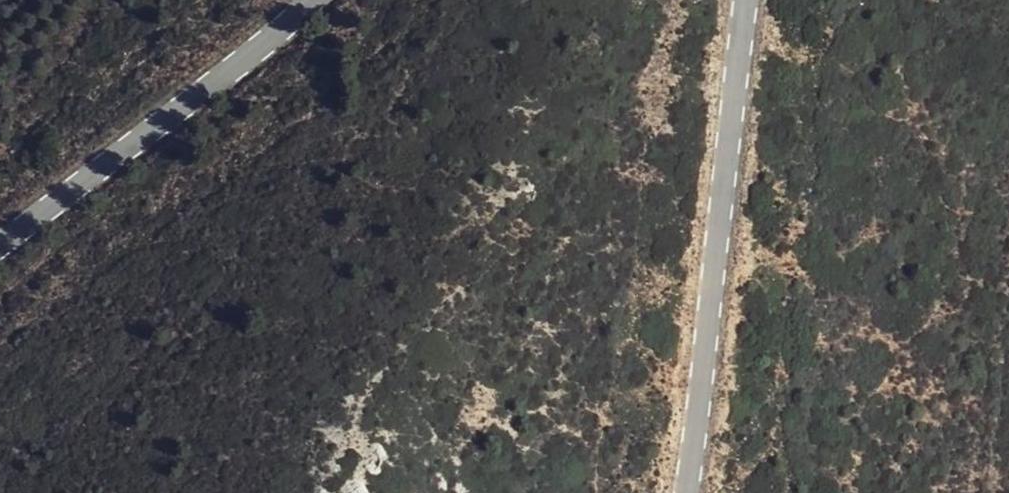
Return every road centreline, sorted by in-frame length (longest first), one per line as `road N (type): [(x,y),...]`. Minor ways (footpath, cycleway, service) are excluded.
road 1 (tertiary): [(747,0),(687,492)]
road 2 (tertiary): [(0,246),(243,63),(312,0)]

